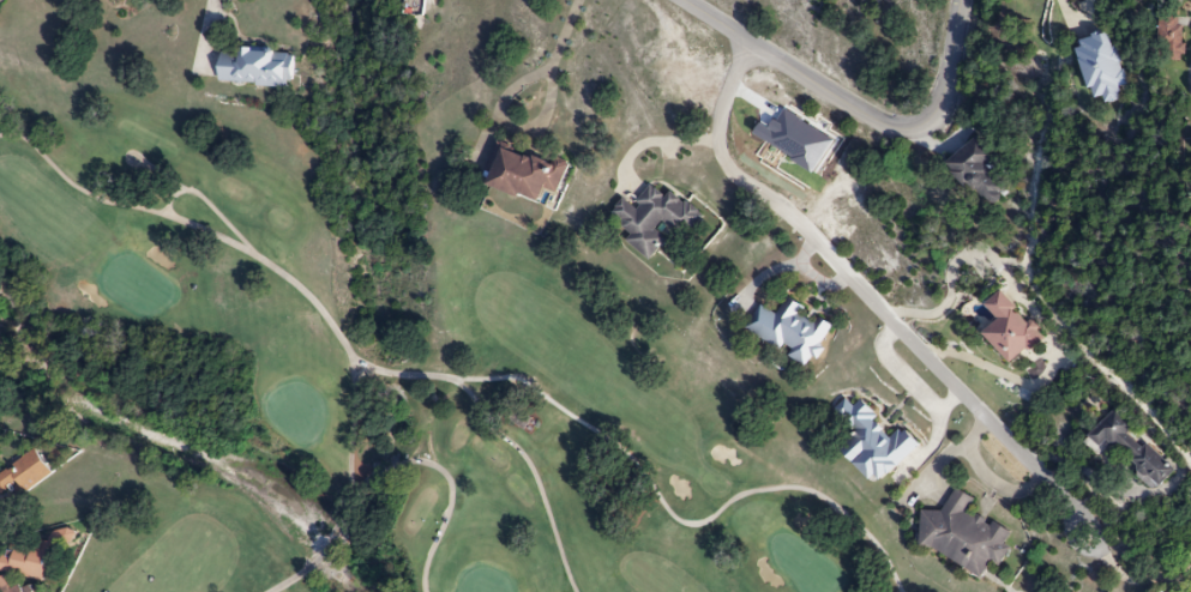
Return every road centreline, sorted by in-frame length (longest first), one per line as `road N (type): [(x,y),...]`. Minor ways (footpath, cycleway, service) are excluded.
road 1 (residential): [(1083,536),(1065,500),(798,223),(733,175),(720,153),(720,116),(750,47)]
road 2 (residential): [(965,0),(936,122),(912,132),(883,126),(681,0)]

